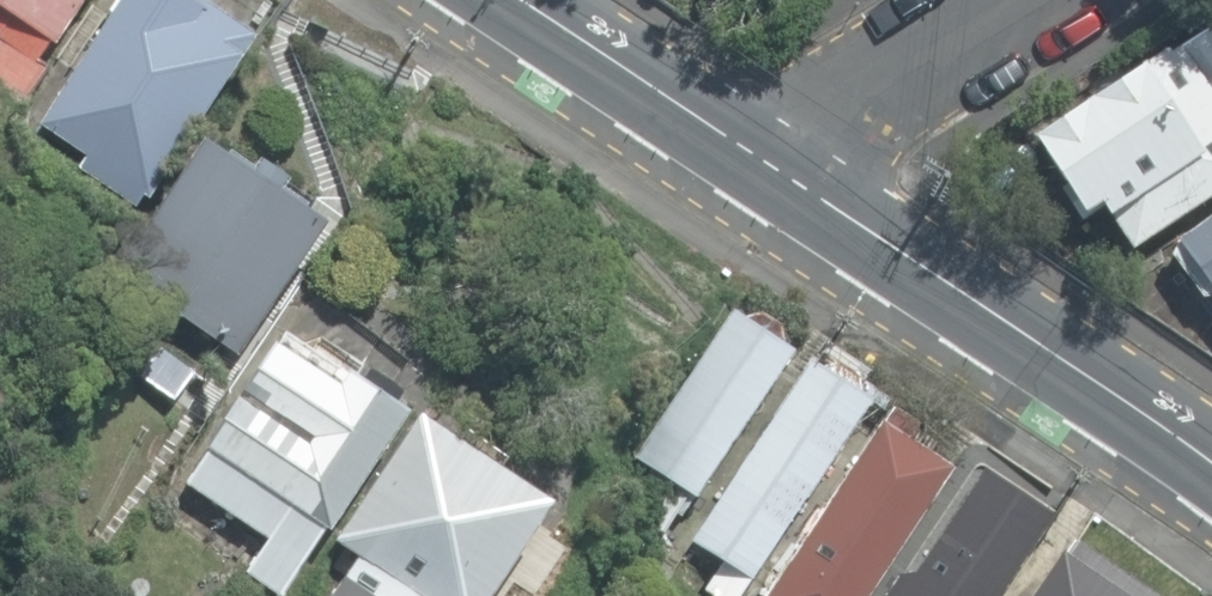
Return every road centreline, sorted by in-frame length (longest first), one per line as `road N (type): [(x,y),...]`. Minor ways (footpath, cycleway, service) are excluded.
road 1 (secondary): [(1211,462),(792,180)]
road 2 (secondary): [(792,180),(520,0)]
road 3 (residential): [(998,0),(886,69),(839,112),(792,180)]

